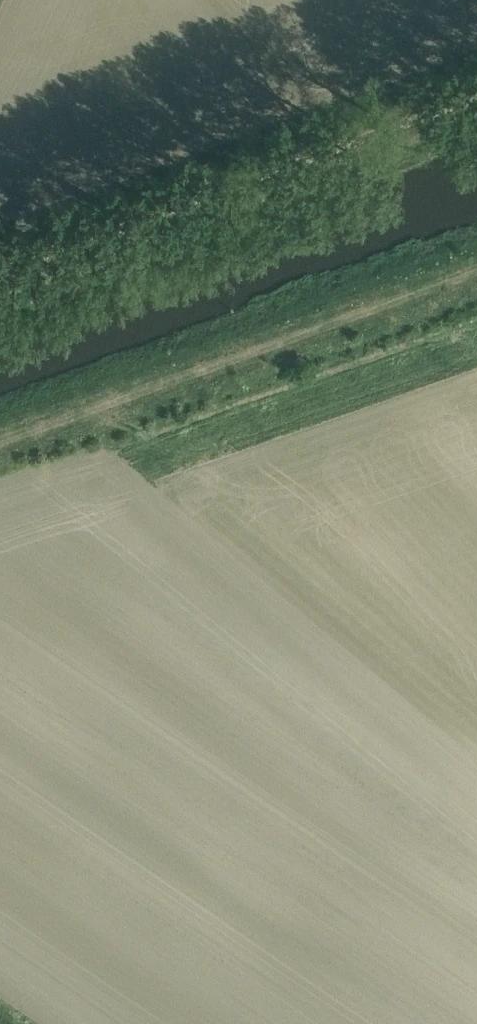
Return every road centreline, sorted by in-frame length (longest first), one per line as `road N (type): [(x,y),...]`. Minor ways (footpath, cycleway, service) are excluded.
road 1 (track): [(0,272),(476,98)]
road 2 (track): [(0,438),(476,265)]

